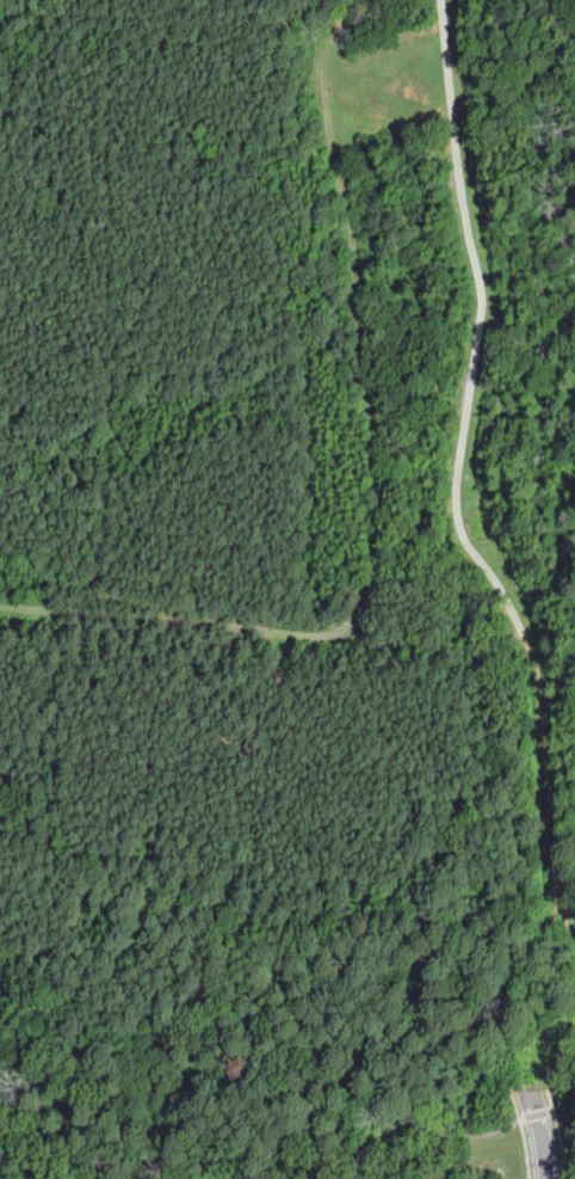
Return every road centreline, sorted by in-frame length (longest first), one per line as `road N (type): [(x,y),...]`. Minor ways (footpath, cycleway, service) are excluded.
road 1 (track): [(526,632),(354,627),(0,597)]

